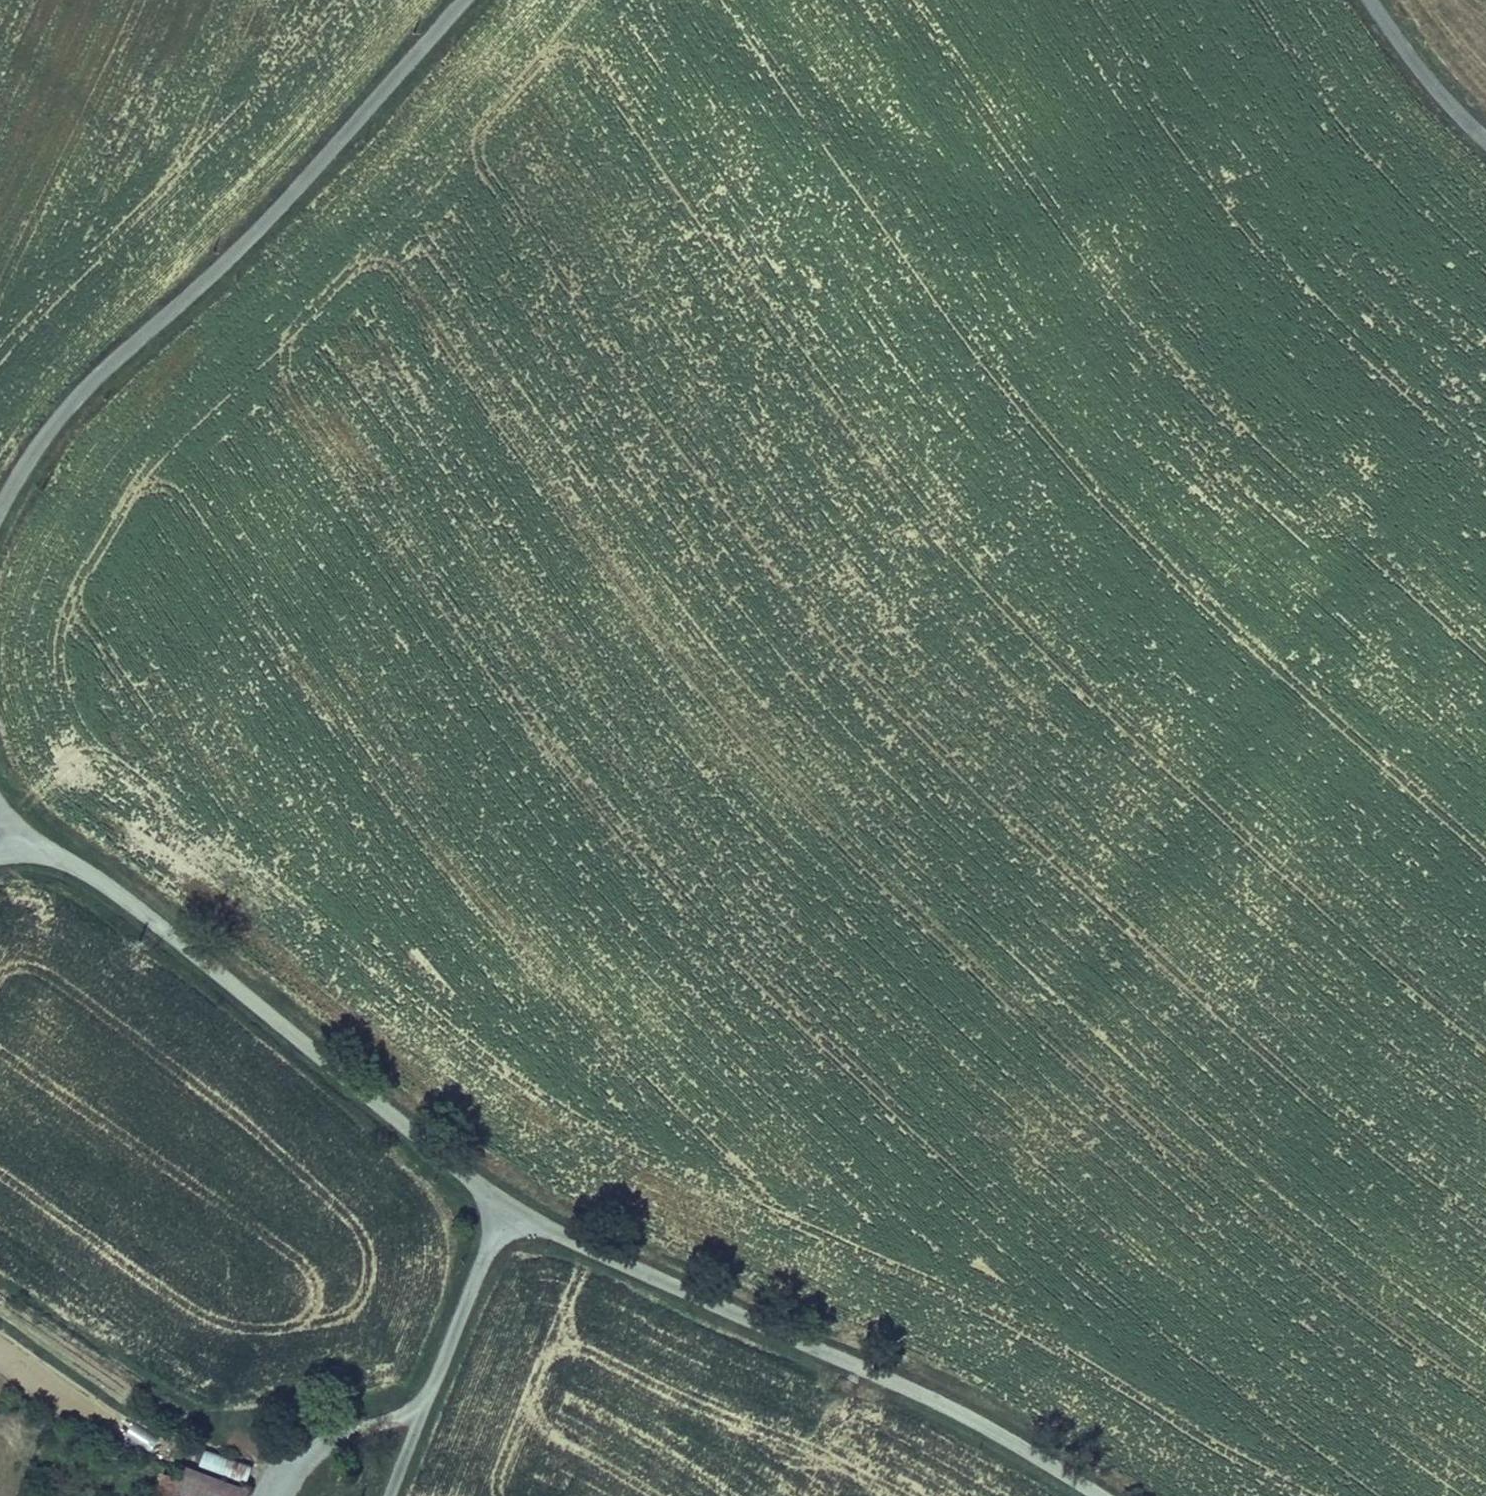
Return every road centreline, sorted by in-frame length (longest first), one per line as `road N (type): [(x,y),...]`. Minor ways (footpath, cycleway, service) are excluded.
road 1 (unclassified): [(0,837),(51,856),(155,924),(506,1209),(919,1396),(1093,1495)]
road 2 (unclassified): [(463,0),(262,226),(77,396),(0,507)]
road 3 (unclassified): [(1485,143),(1431,87),(1368,0)]

